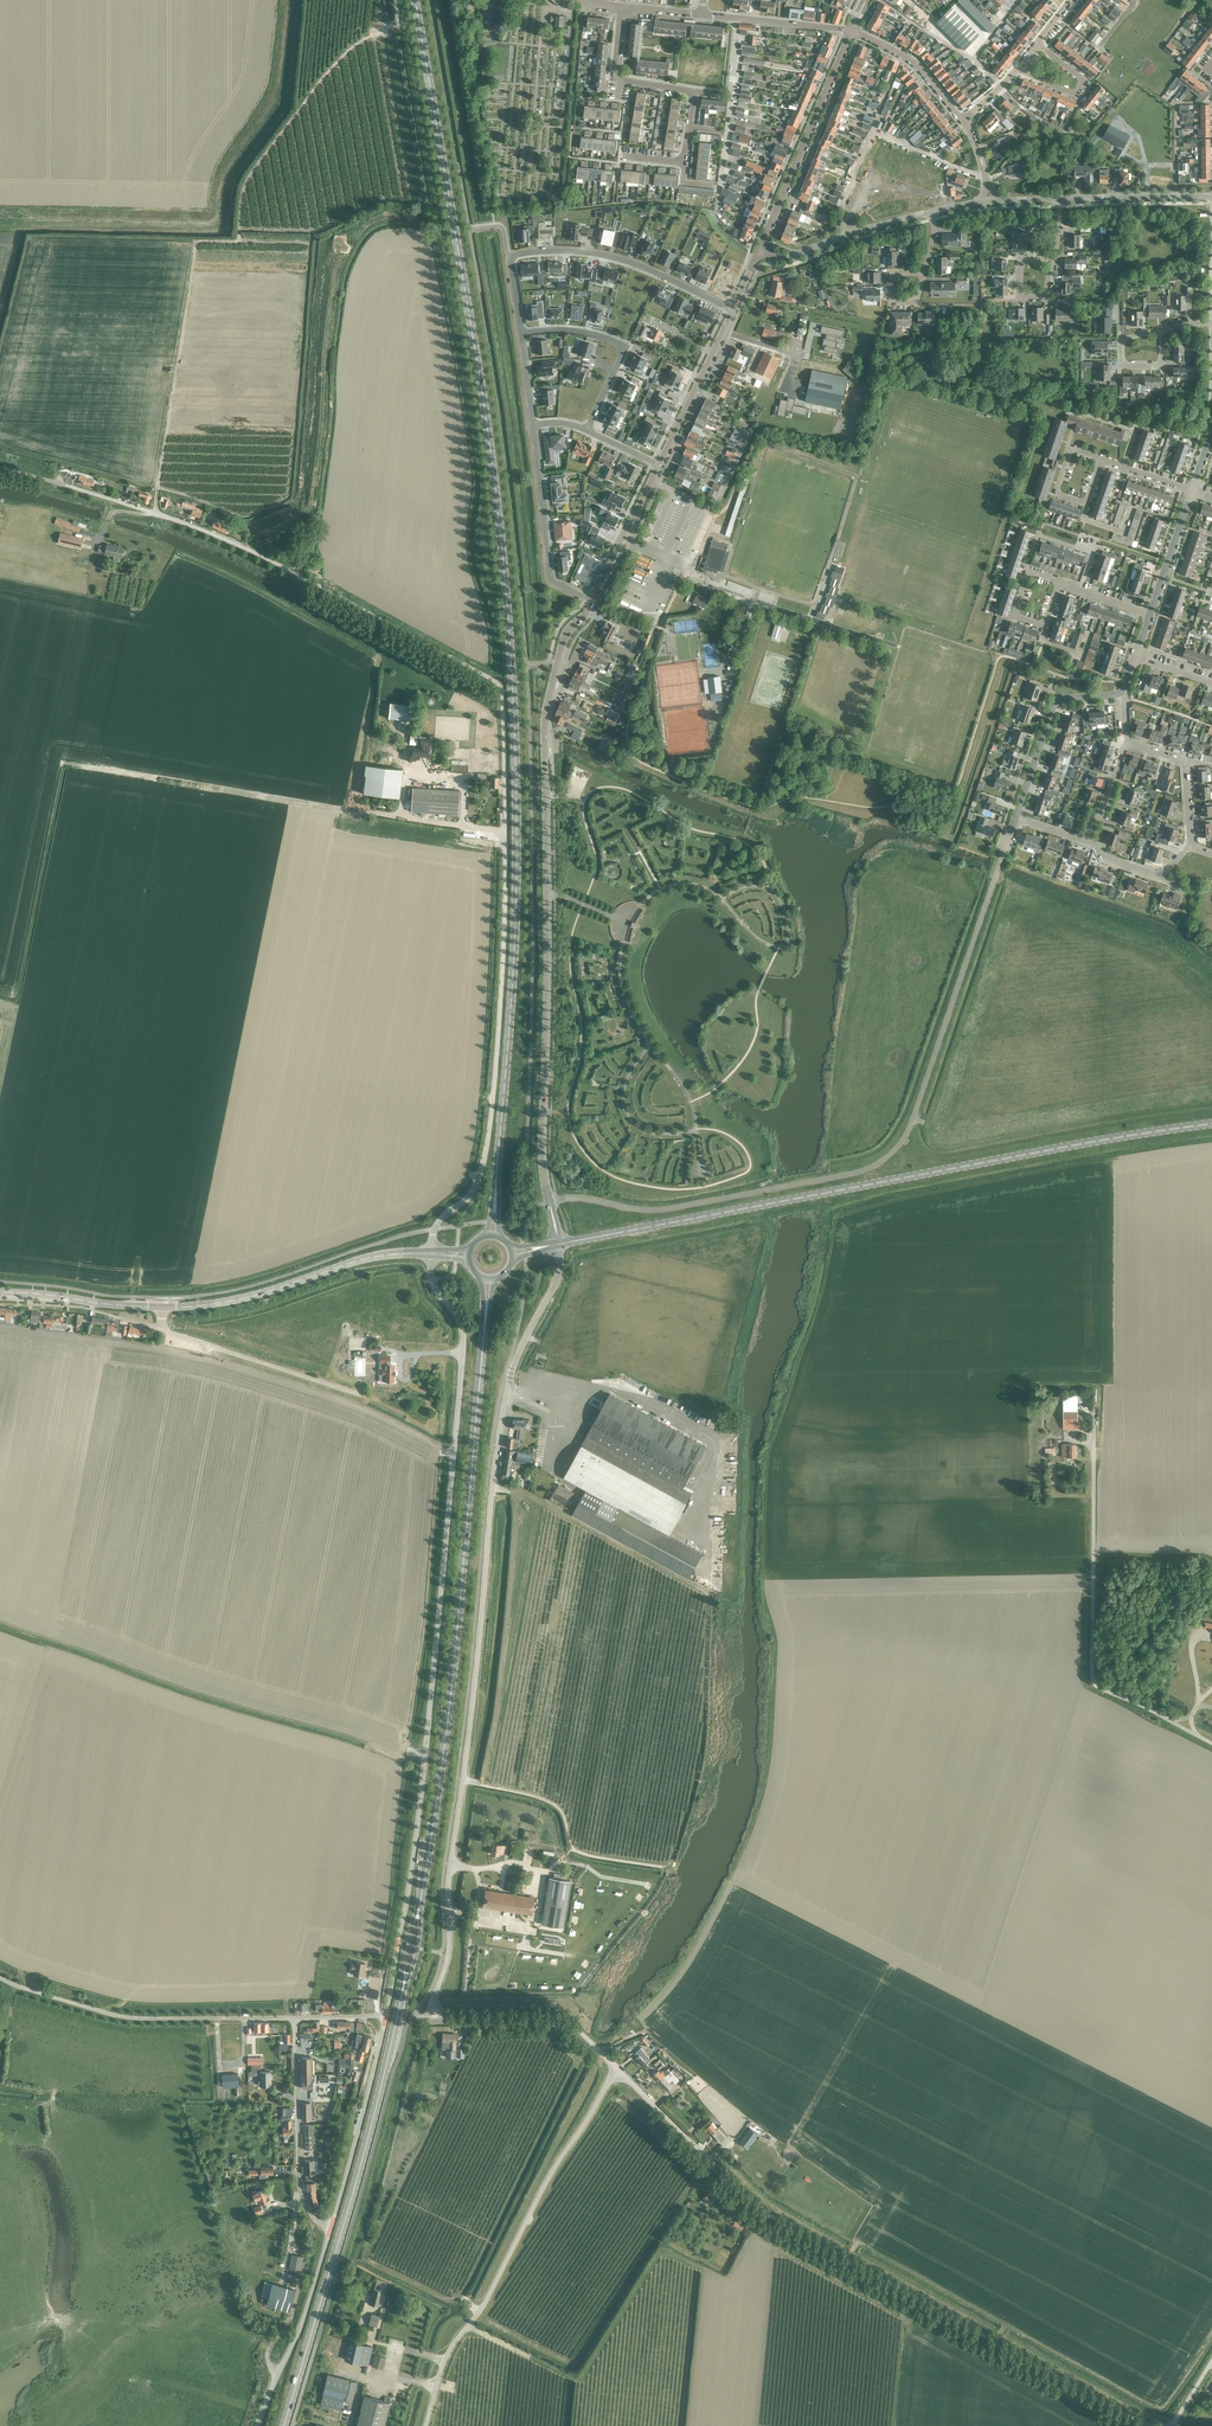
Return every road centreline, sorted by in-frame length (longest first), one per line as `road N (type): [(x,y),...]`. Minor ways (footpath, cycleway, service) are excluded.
road 1 (secondary): [(416,0),(497,497),(514,698),(516,935),(495,1202)]
road 2 (unclassified): [(432,1254),(438,1222),(478,1181),(489,1130),(506,886),(501,692),(482,674),(248,549),(66,486)]
road 3 (unclassified): [(619,2071),(558,2018),(432,2016),(448,1951),(448,1881),(502,1412),(520,1349),(557,1281),(559,1244)]
road 4 (unclassified): [(385,2017),(412,1864),(462,1354),(462,1327),(432,1282),(432,1254)]
road 5 (secondary): [(1211,1125),(559,1244)]
road 6 (unclassified): [(1150,2425),(775,2220),(619,2071)]
road 7 (secondary): [(419,1906),(448,1718),(485,1322)]
road 8 (unclassified): [(559,1244),(542,1162),(546,776)]
road 9 (secondary): [(284,2425),(402,1994)]
road 10 (unclassified): [(619,2071),(443,2360),(426,2425)]
road 11 (residential): [(1211,1743),(1092,1677),(1094,1414)]
road 12 (residential): [(733,309),(614,257),(548,250),(513,258),(522,332)]
road 13 (unclassified): [(295,2018),(127,2017),(0,1978)]
road 14 (secondary): [(162,1307),(238,1301),(378,1257),(432,1254)]
road 15 (track): [(369,37),(343,58),(245,178),(237,239)]
road 16 (residential): [(758,255),(852,31)]
road 17 (unclassified): [(331,2227),(315,2221),(299,2180),(295,2018)]
road 18 (track): [(477,1784),(553,1804),(572,1849),(663,1867)]
road 19 (unclassified): [(331,2227),(385,2017)]
road 20 (unclassified): [(258,2425),(331,2227)]
road 21 (residential): [(534,425),(551,576),(595,601)]
road 22 (residential): [(522,332),(577,331),(627,346),(587,430)]
road 23 (residential): [(1017,819),(1057,698),(1123,695)]
road 24 (residential): [(546,776),(547,711),(563,645),(595,601)]
road 25 (residential): [(758,255),(786,256),(930,212)]
road 26 (residential): [(660,465),(733,309)]
road 27 (secondary): [(0,1292),(162,1307)]
road 28 (residential): [(852,31),(701,14)]
road 29 (residential): [(1060,199),(1211,198)]
road 30 (residential): [(595,601),(660,465)]
road 31 (residential): [(695,91),(621,80),(622,6)]
road 32 (residential): [(965,121),(907,56),(852,31)]
road 33 (residential): [(1038,43),(1085,81),(1075,94),(1017,68)]
road 34 (residential): [(619,156),(685,163),(695,91)]
road 35 (residential): [(1151,614),(1192,490)]
road 36 (residential): [(1191,847),(1161,878),(1105,859),(1088,841)]

